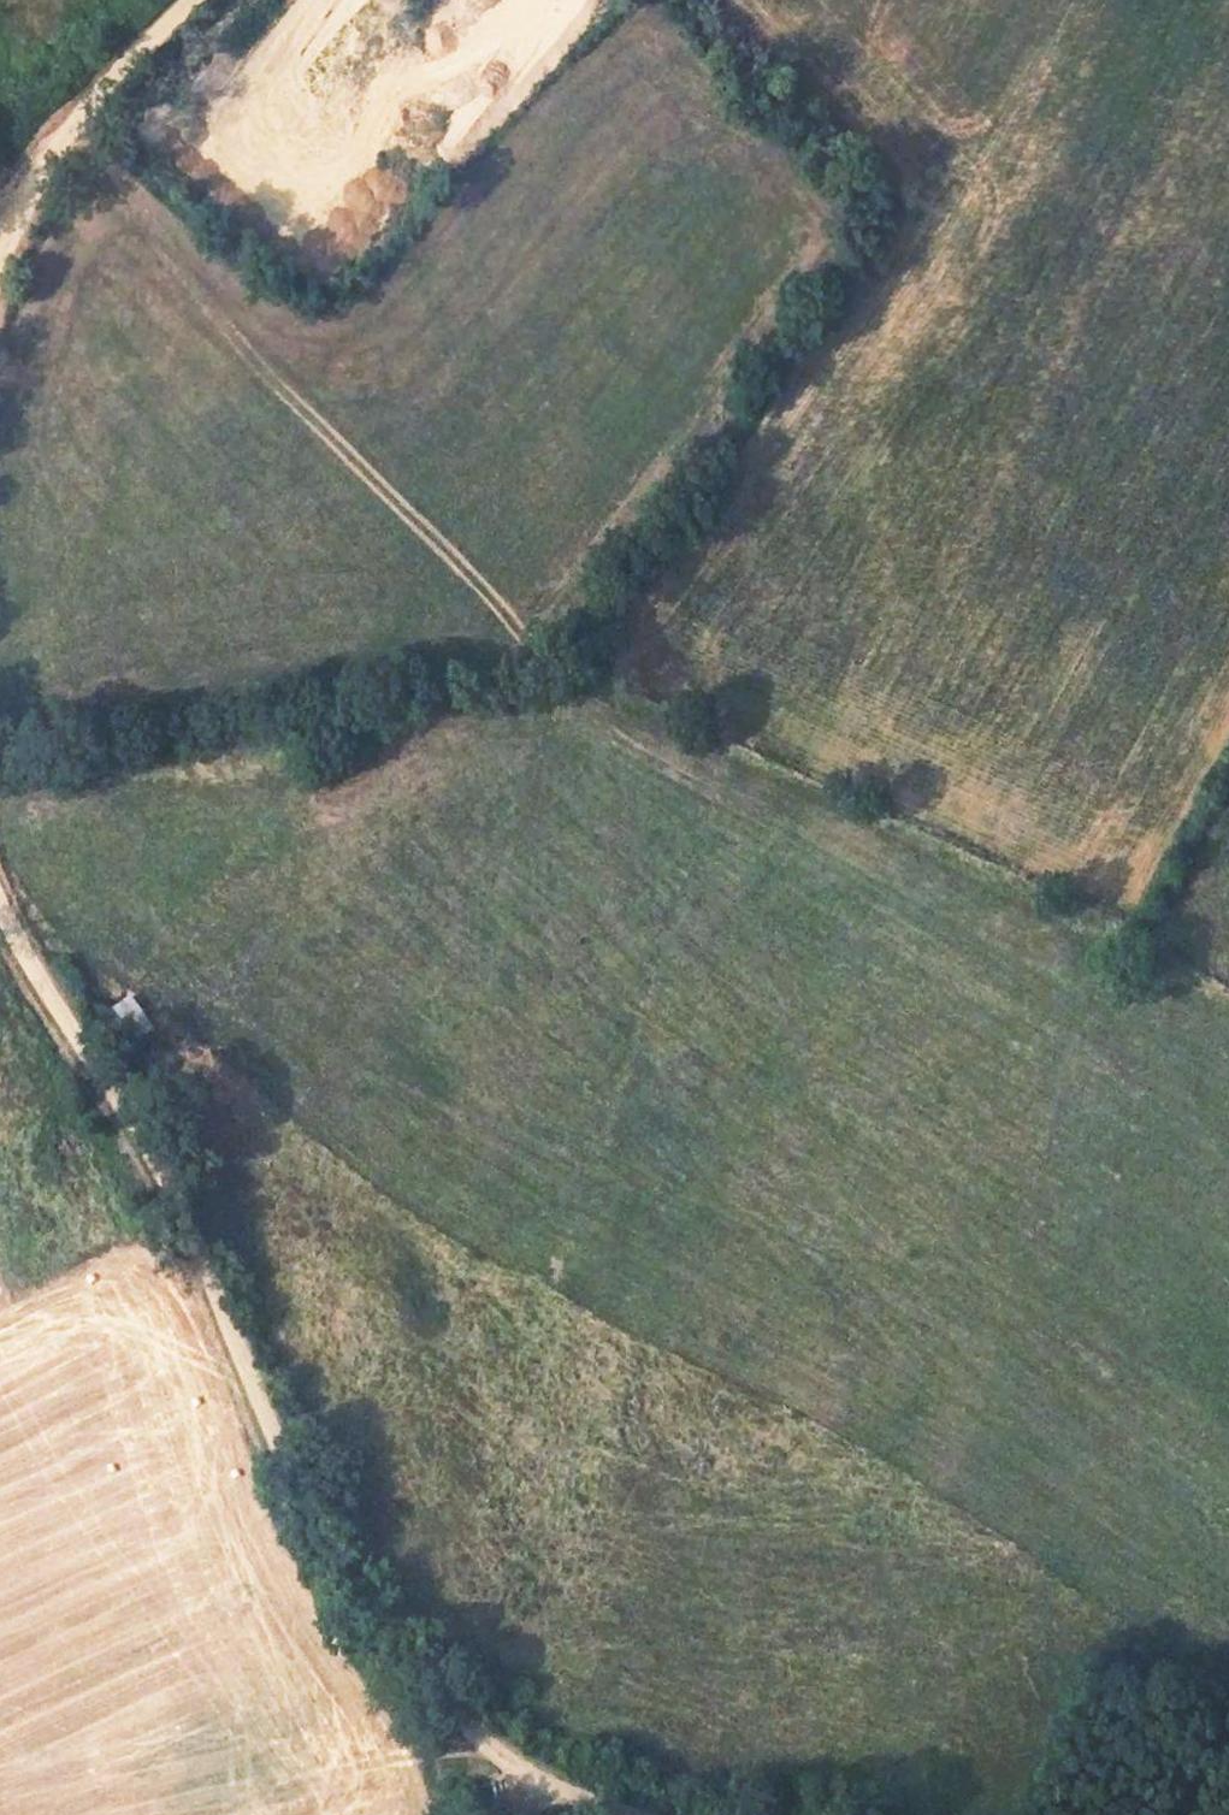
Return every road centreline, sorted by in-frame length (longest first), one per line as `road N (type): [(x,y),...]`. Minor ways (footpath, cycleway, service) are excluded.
road 1 (track): [(0,899),(65,1023),(158,1161),(340,1563),(403,1653),(491,1754),(623,1814)]
road 2 (track): [(758,0),(913,183),(920,227),(892,273)]
road 3 (track): [(192,0),(83,112),(28,202),(0,272)]

